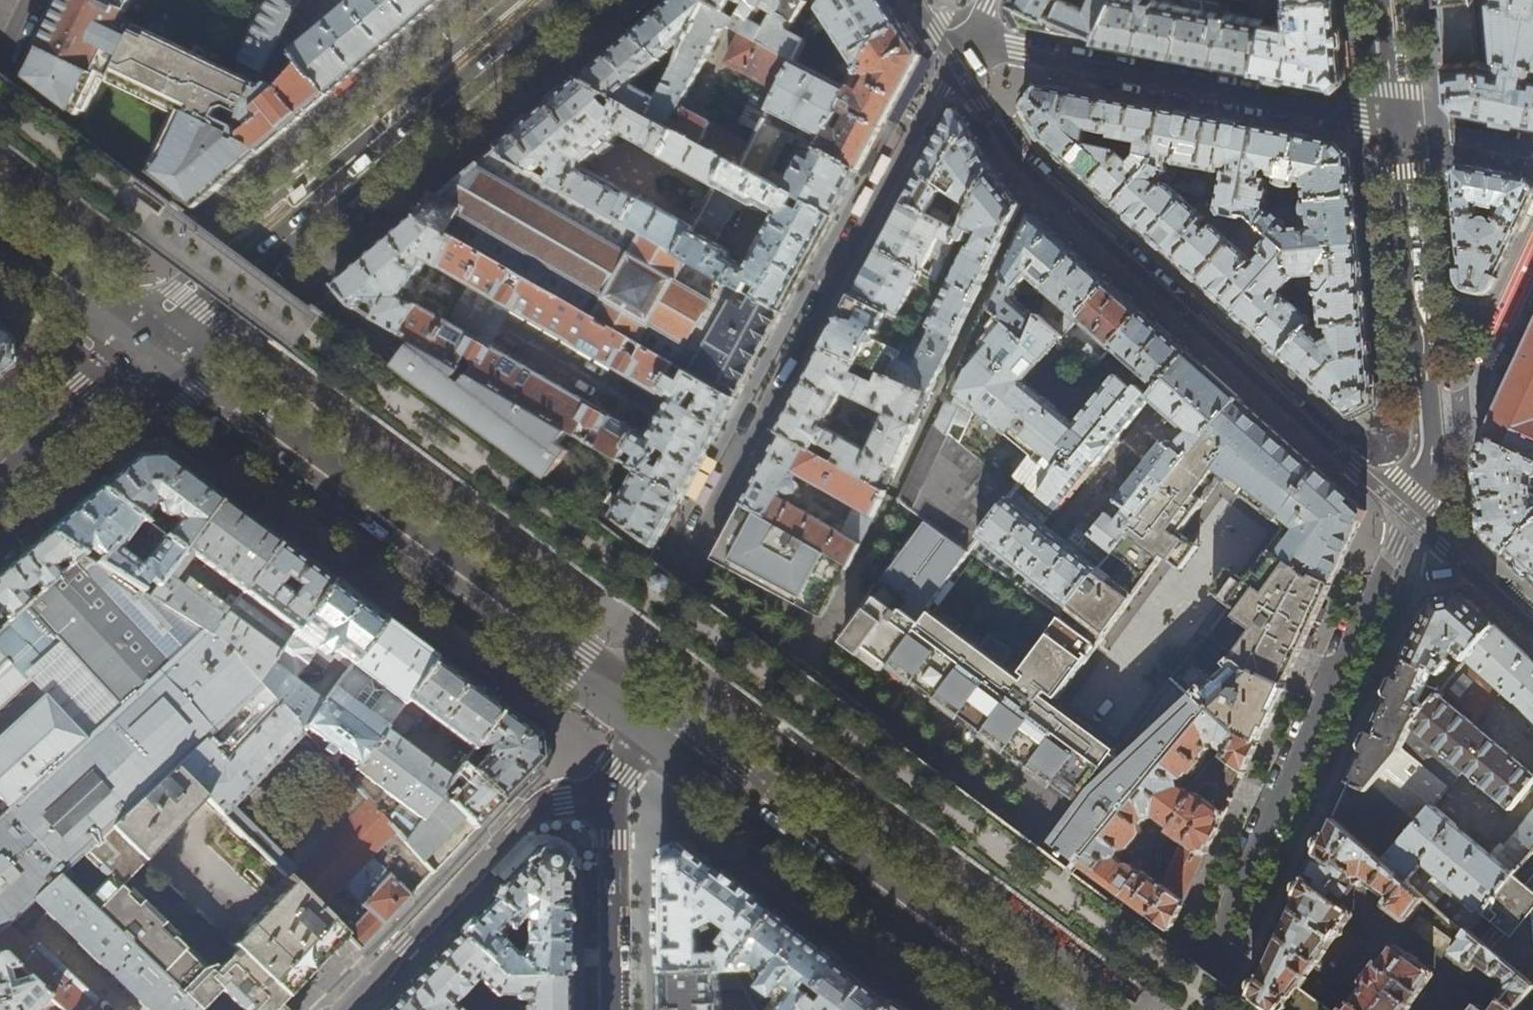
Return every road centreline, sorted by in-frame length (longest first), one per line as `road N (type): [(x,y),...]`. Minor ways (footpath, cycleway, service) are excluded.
road 1 (residential): [(1410,517),(1024,161),(979,104),(960,62)]
road 2 (secondary): [(651,734),(138,352)]
road 3 (secondary): [(556,0),(138,352)]
road 4 (residential): [(1410,517),(1185,1009)]
road 5 (secondary): [(1024,1009),(651,734)]
road 6 (residential): [(1410,517),(1432,459),(1434,429),(1410,299),(1398,124)]
road 7 (residential): [(1008,53),(1398,124)]
road 8 (residential): [(348,1009),(523,822),(543,807),(613,794)]
road 9 (residential): [(614,1009),(613,794)]
road 10 (secondary): [(138,352),(0,470)]
road 11 (secondary): [(138,352),(0,249)]
road 12 (residential): [(1532,630),(1410,517)]
road 13 (residential): [(1398,124),(1387,0)]

